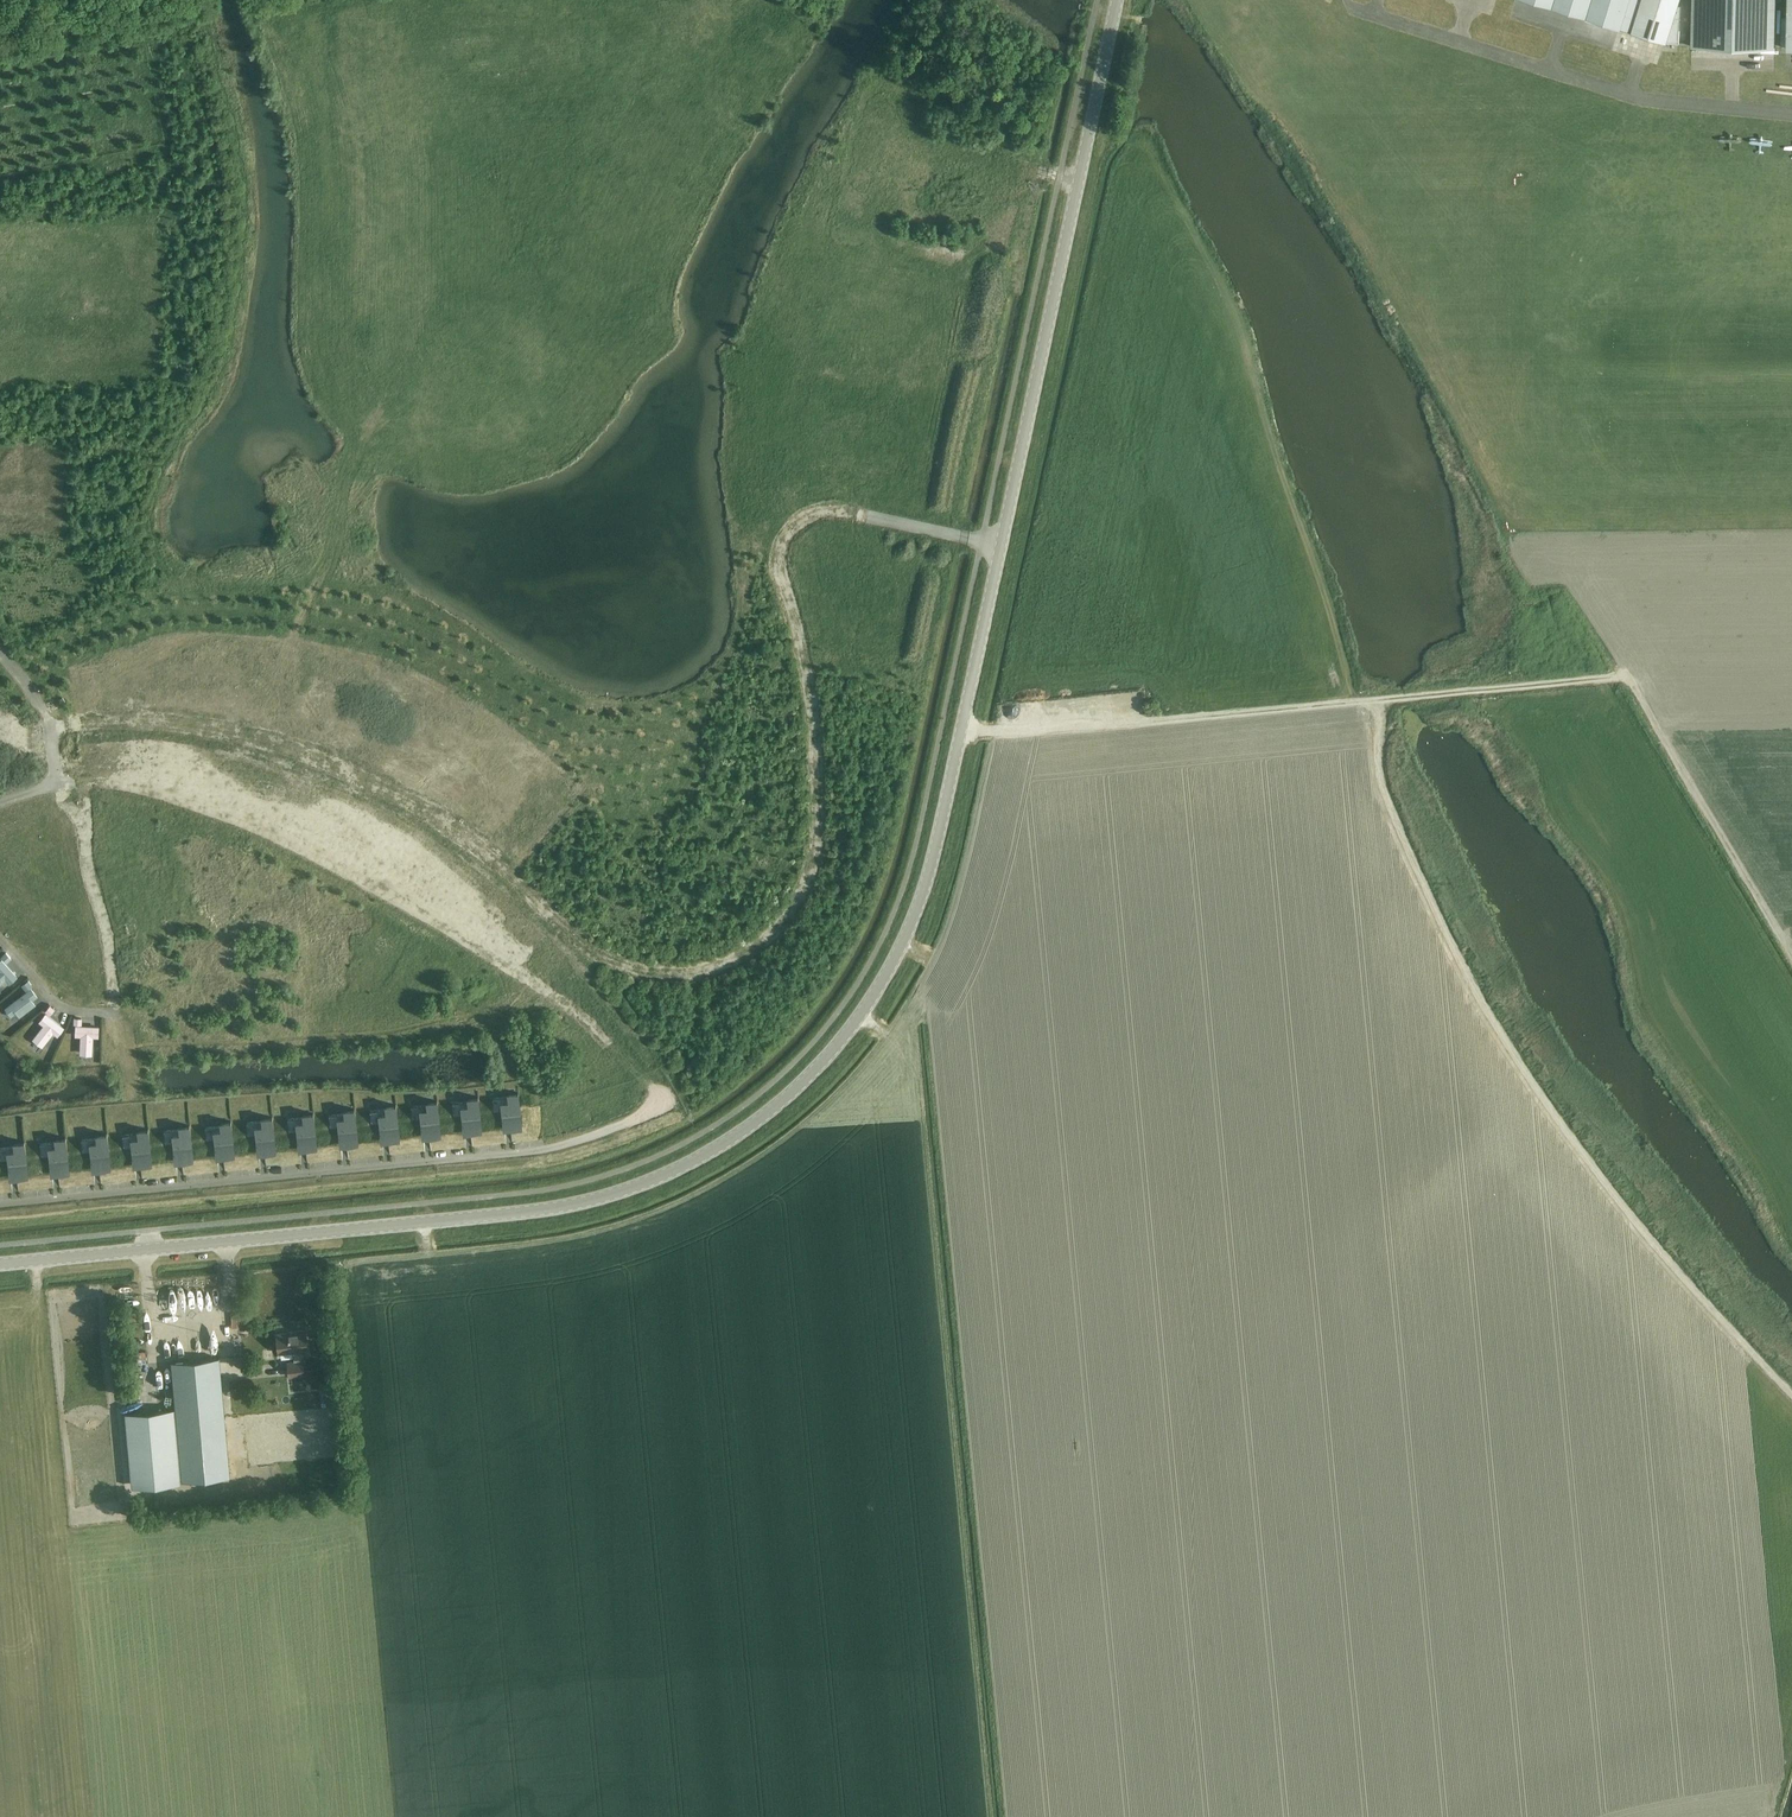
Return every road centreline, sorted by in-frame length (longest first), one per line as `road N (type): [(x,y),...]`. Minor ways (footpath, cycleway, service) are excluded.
road 1 (tertiary): [(0,1263),(570,1206),(699,1158),(756,1121),(827,1057),(881,983),(930,871),(1115,0)]
road 2 (track): [(1375,700),(1388,801),(1489,1015),(1587,1158),(1791,1394)]

